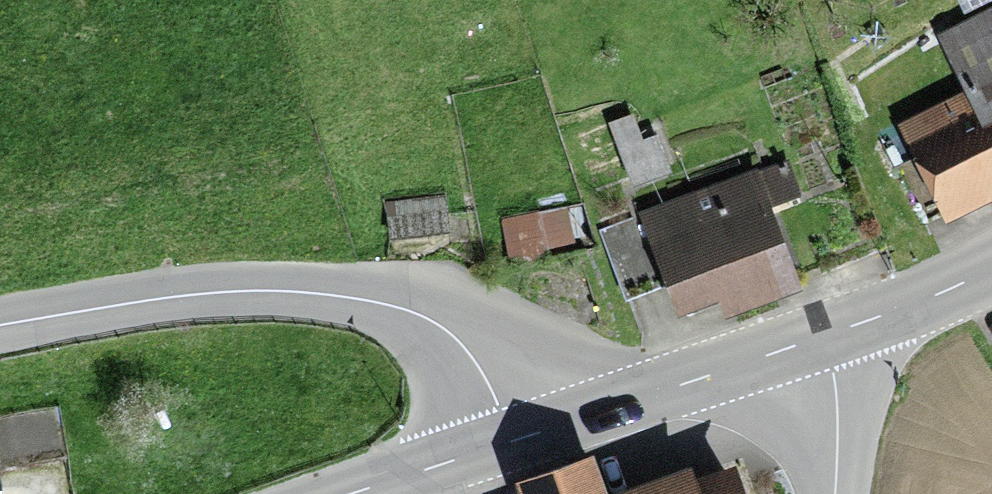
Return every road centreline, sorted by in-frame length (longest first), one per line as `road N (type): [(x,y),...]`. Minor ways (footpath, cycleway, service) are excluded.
road 1 (tertiary): [(0,326),(215,294),(284,291),(402,308),(462,342),(502,407),(511,442)]
road 2 (tertiary): [(511,442),(826,337)]
road 3 (tertiary): [(826,337),(991,266)]
road 4 (tertiary): [(353,493),(511,442)]
road 5 (tertiary): [(826,337),(835,378),(837,493)]

